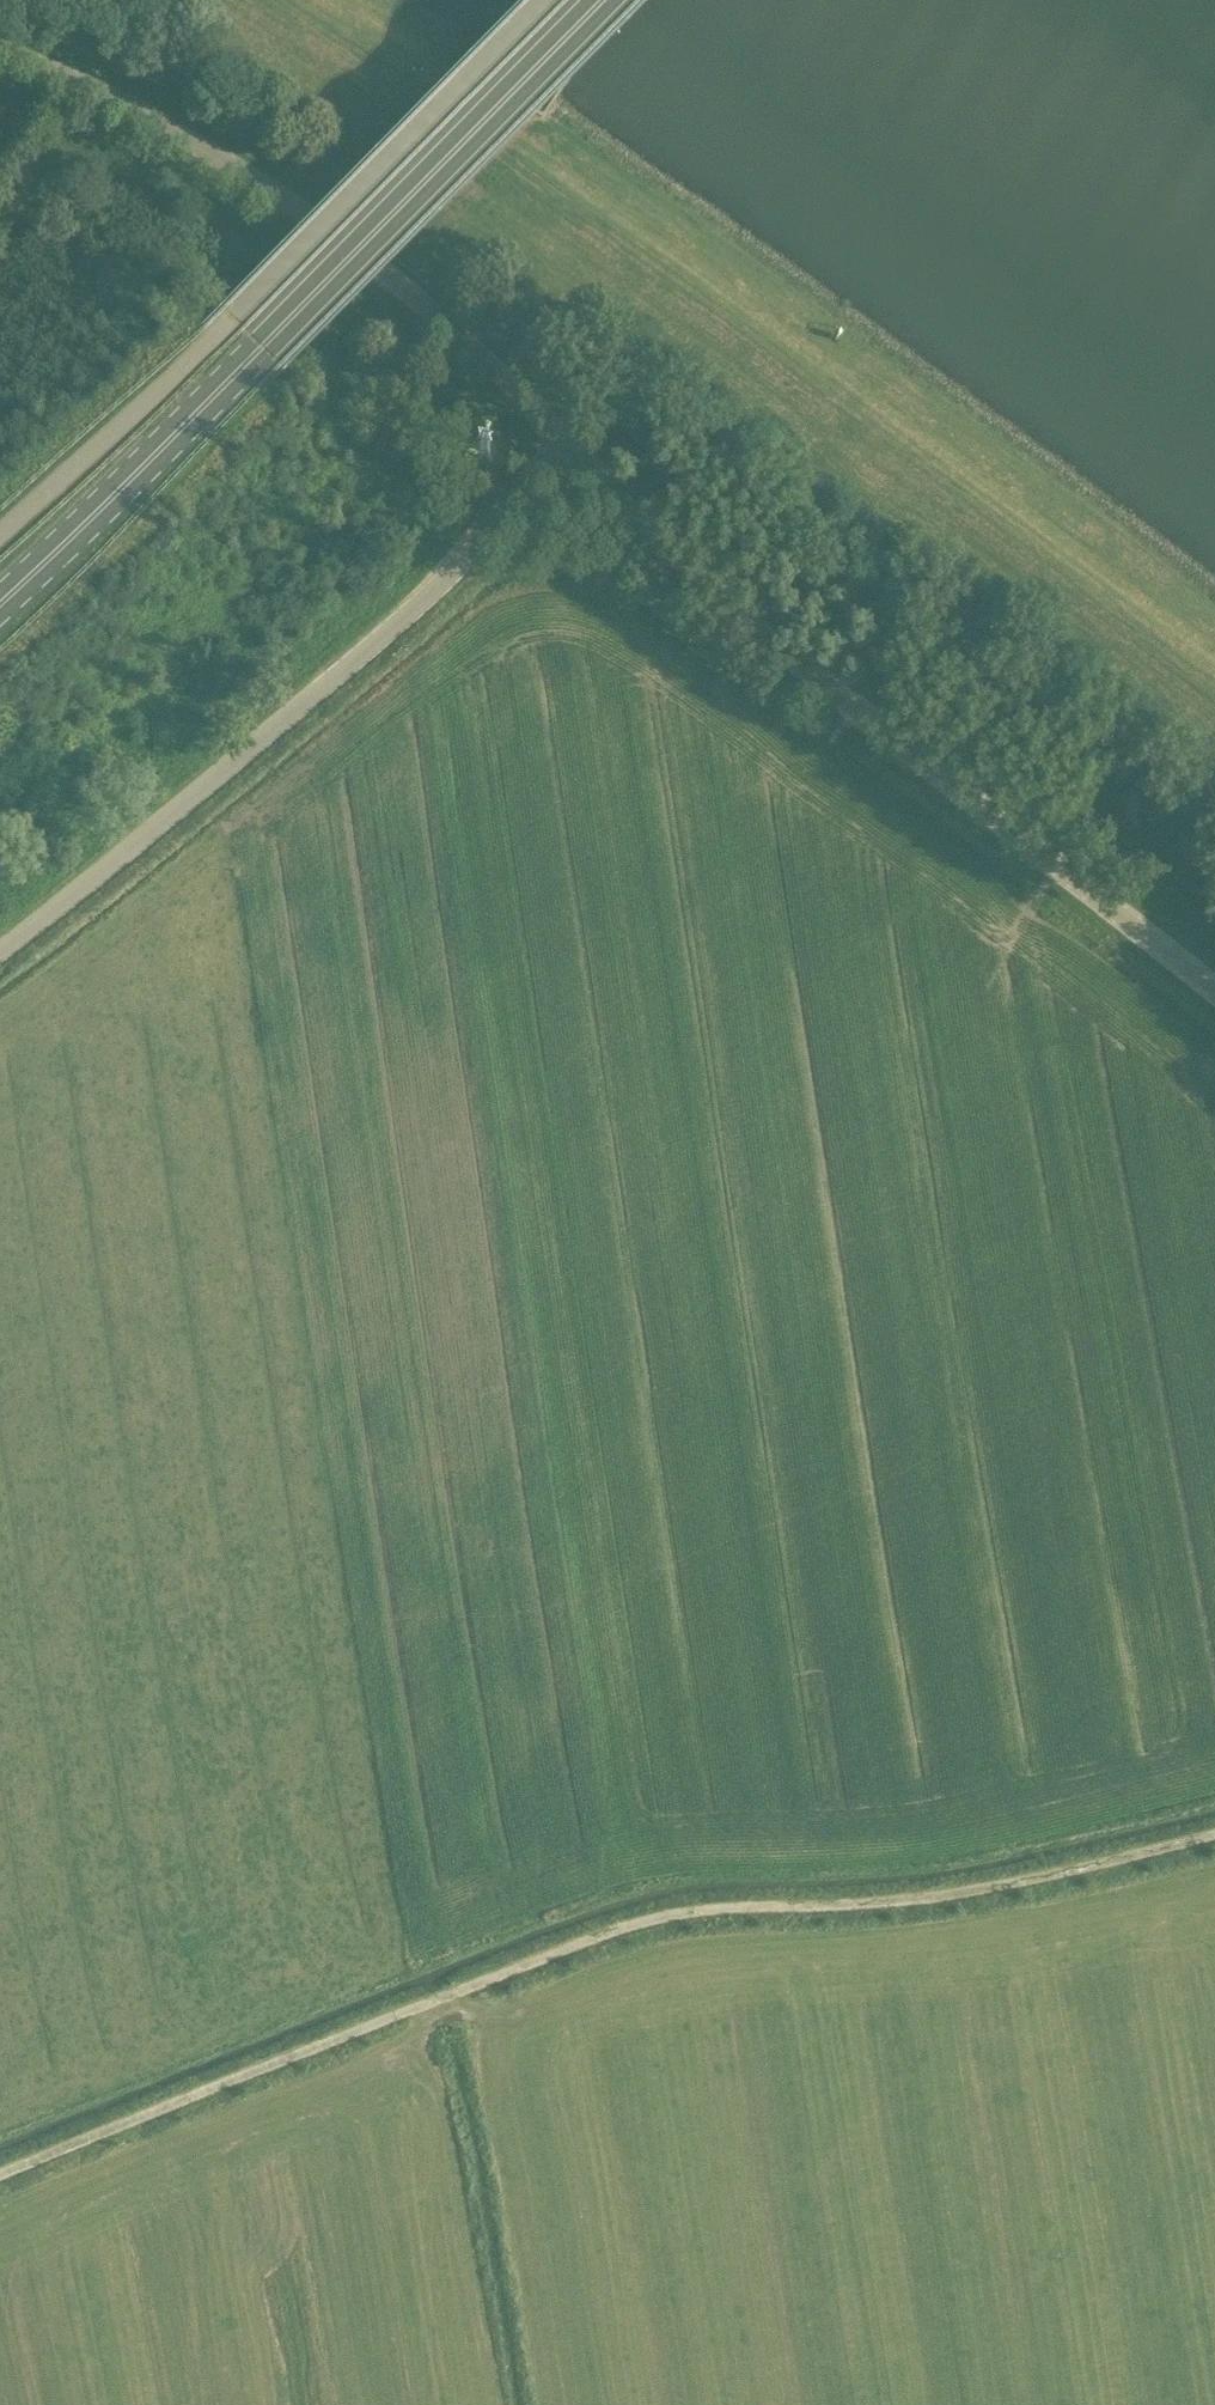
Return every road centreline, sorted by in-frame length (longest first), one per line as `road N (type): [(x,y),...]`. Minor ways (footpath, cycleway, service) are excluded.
road 1 (primary): [(0,599),(602,0)]
road 2 (unclassified): [(1214,991),(866,722),(572,463)]
road 3 (unclassified): [(0,528),(226,321),(545,0)]
road 4 (unclassified): [(0,957),(436,595),(572,463)]
road 5 (unclassified): [(572,463),(503,383),(234,156),(0,49)]

